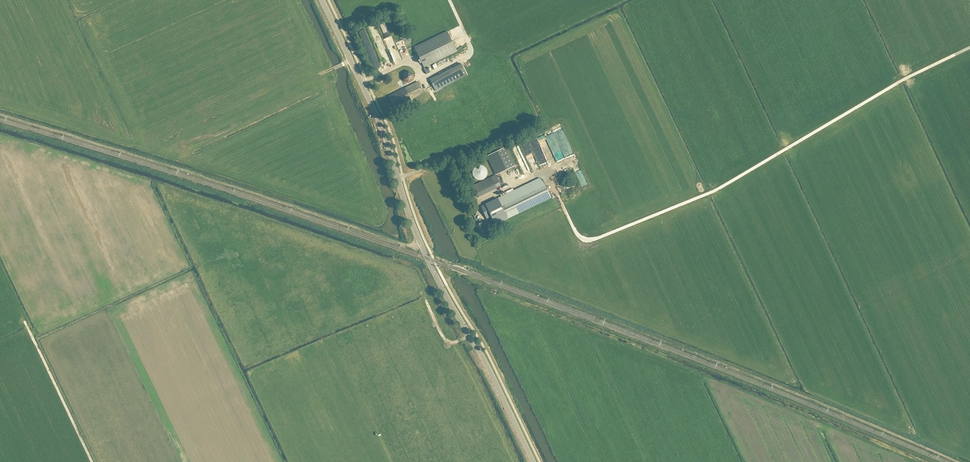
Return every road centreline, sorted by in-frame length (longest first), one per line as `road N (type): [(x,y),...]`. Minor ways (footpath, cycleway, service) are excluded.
road 1 (tertiary): [(533,461),(427,258),(382,128),(321,0)]
road 2 (track): [(25,321),(91,461)]

